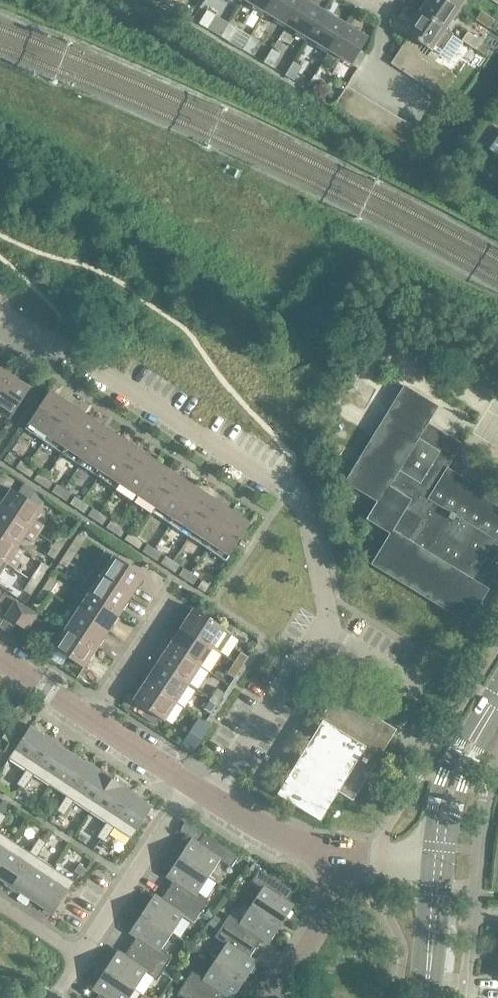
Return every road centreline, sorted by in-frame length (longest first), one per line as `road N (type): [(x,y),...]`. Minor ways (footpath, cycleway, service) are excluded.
road 1 (residential): [(206,795),(315,628),(317,597),(302,522),(284,501),(0,324)]
road 2 (residential): [(54,997),(194,788)]
road 3 (secondary): [(497,686),(442,778),(428,865)]
road 4 (secondary): [(448,867),(463,784),(497,715)]
road 5 (residential): [(272,997),(320,927),(333,853)]
road 6 (residential): [(206,795),(270,833),(333,853)]
road 7 (residential): [(88,716),(156,596)]
road 8 (secondary): [(428,865),(416,997)]
road 9 (secondary): [(433,997),(448,867)]
road 10 (residential): [(194,788),(88,716)]

